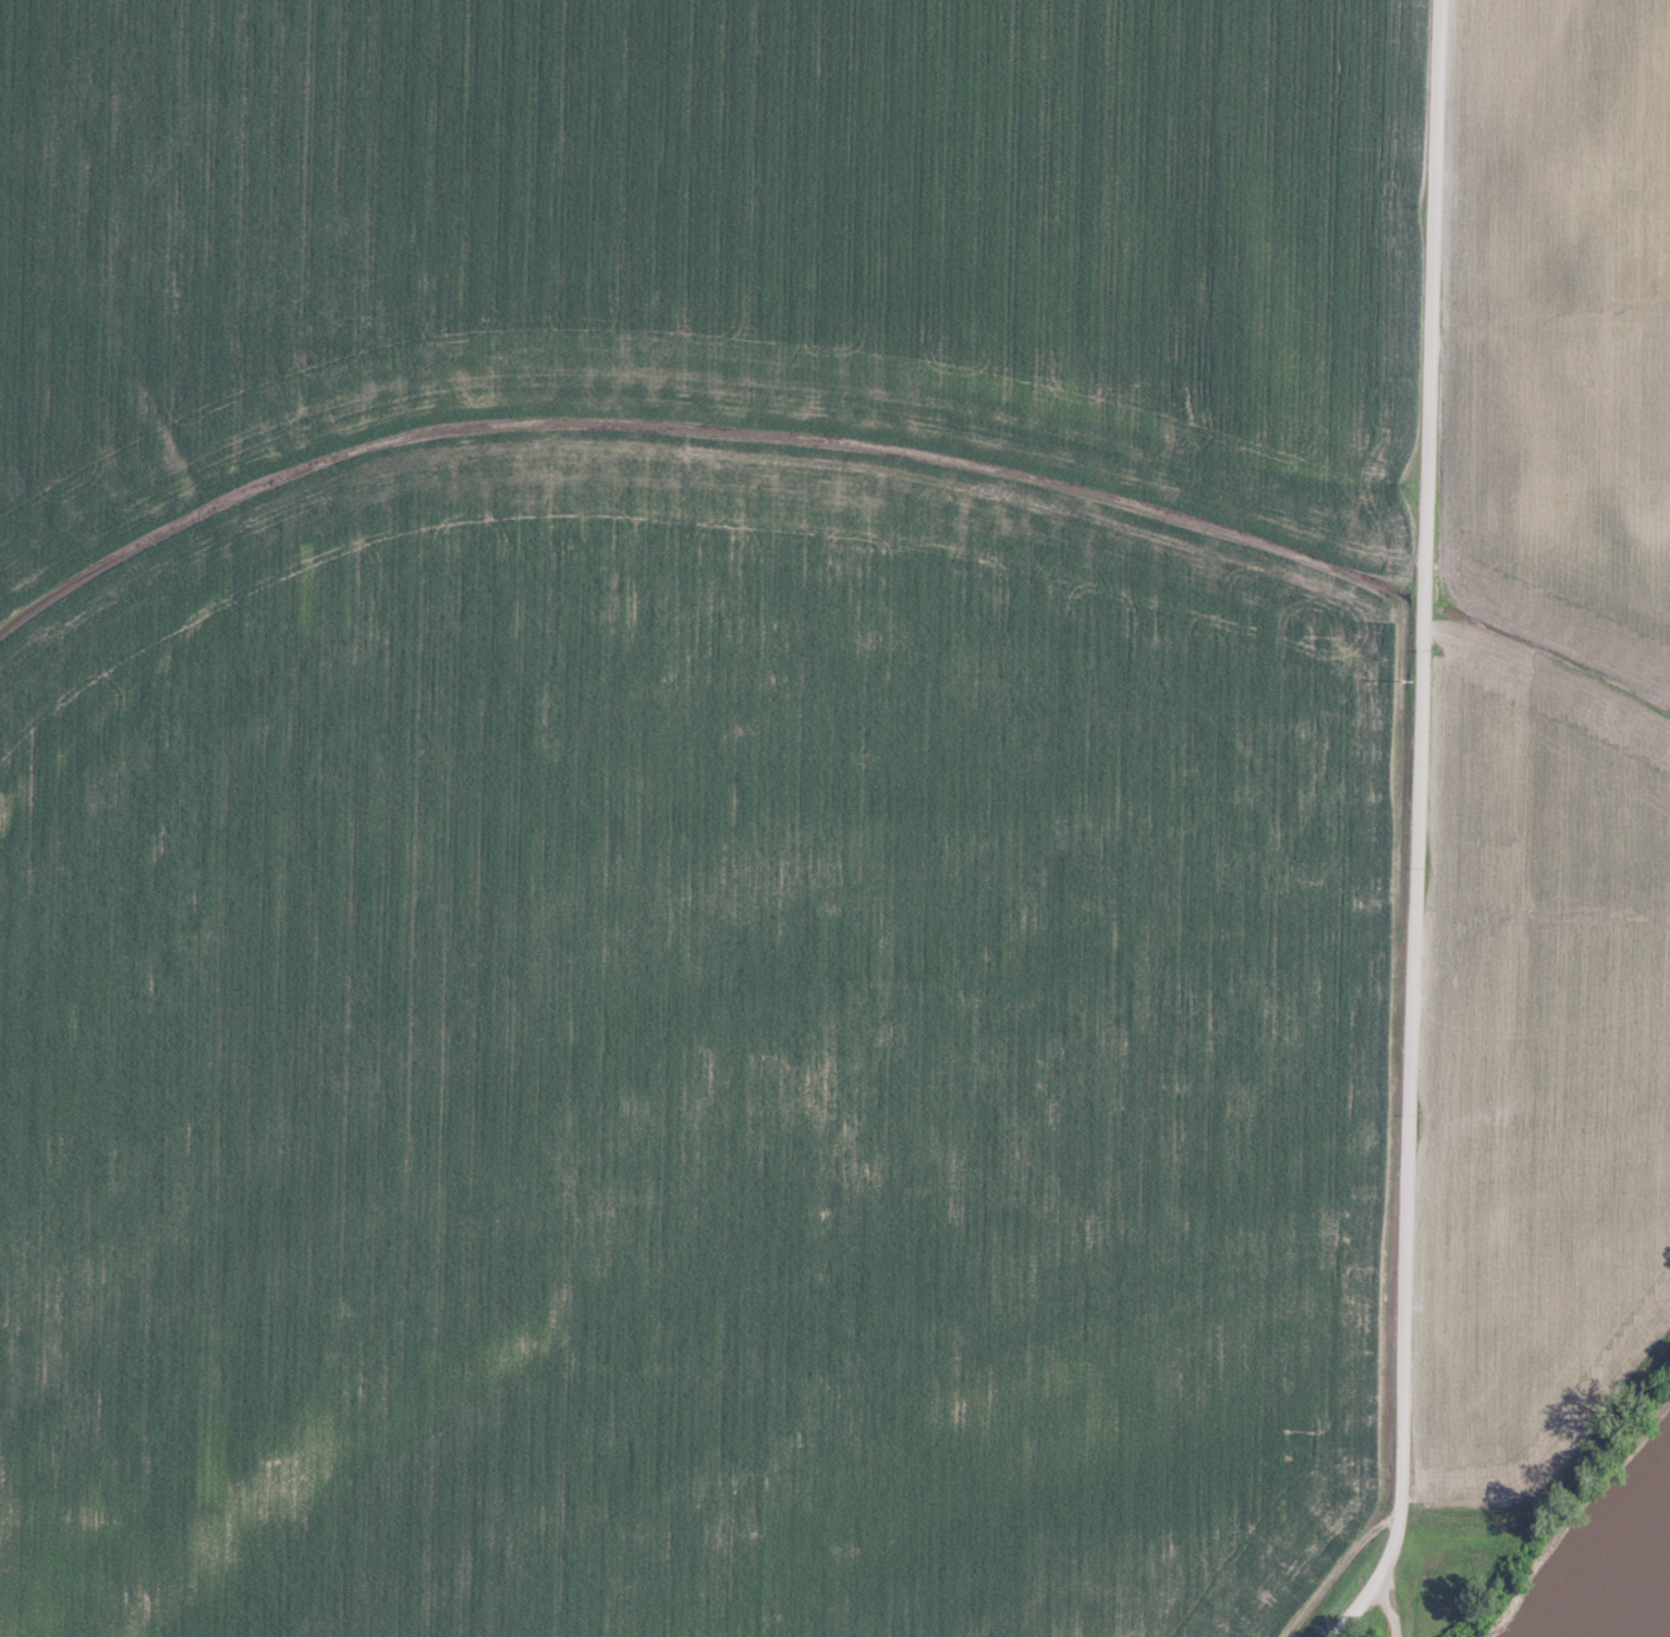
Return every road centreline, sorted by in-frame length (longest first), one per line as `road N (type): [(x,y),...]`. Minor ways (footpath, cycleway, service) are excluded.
road 1 (residential): [(1340,1636),(1399,1560),(1407,1520),(1443,0)]

